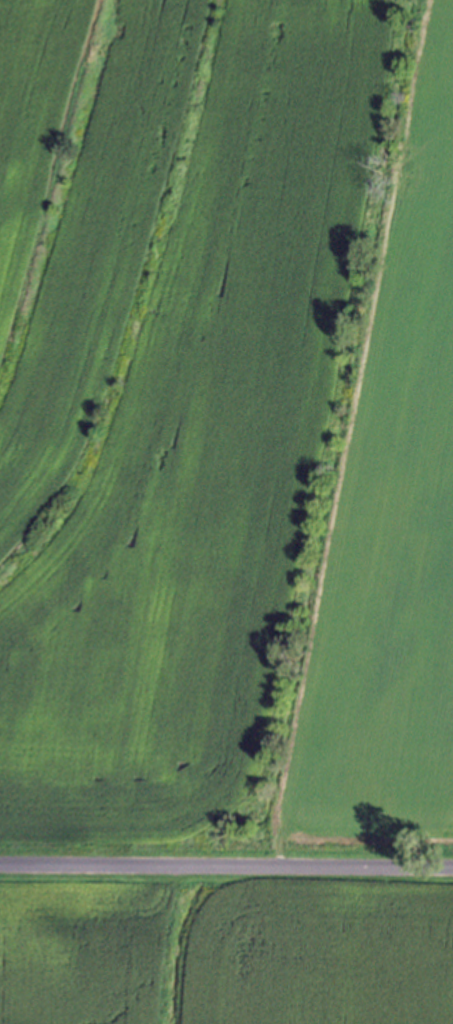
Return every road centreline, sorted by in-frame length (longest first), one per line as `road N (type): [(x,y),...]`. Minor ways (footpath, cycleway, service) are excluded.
road 1 (residential): [(0,866),(452,868)]

